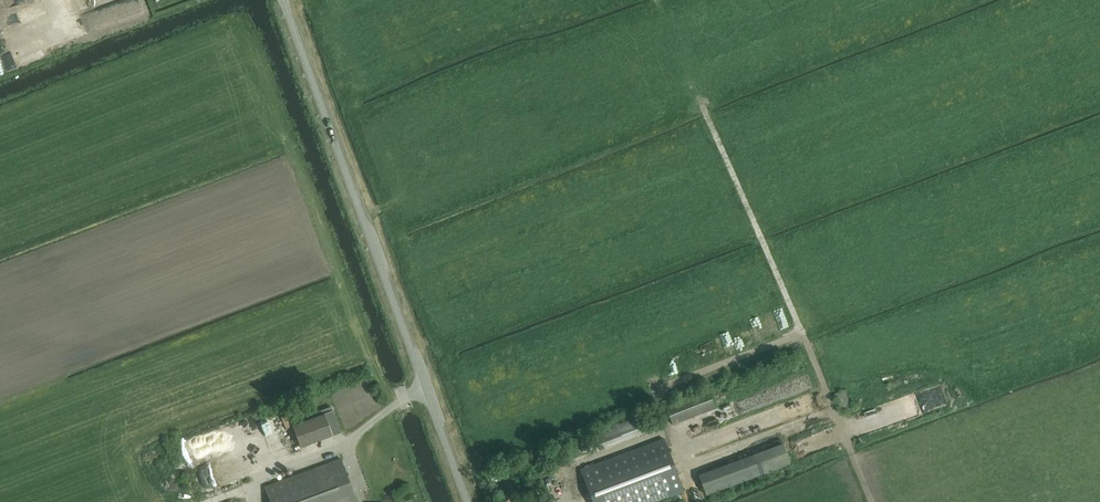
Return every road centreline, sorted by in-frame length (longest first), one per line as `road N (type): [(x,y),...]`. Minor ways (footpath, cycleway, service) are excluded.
road 1 (unclassified): [(466,501),(283,0)]

